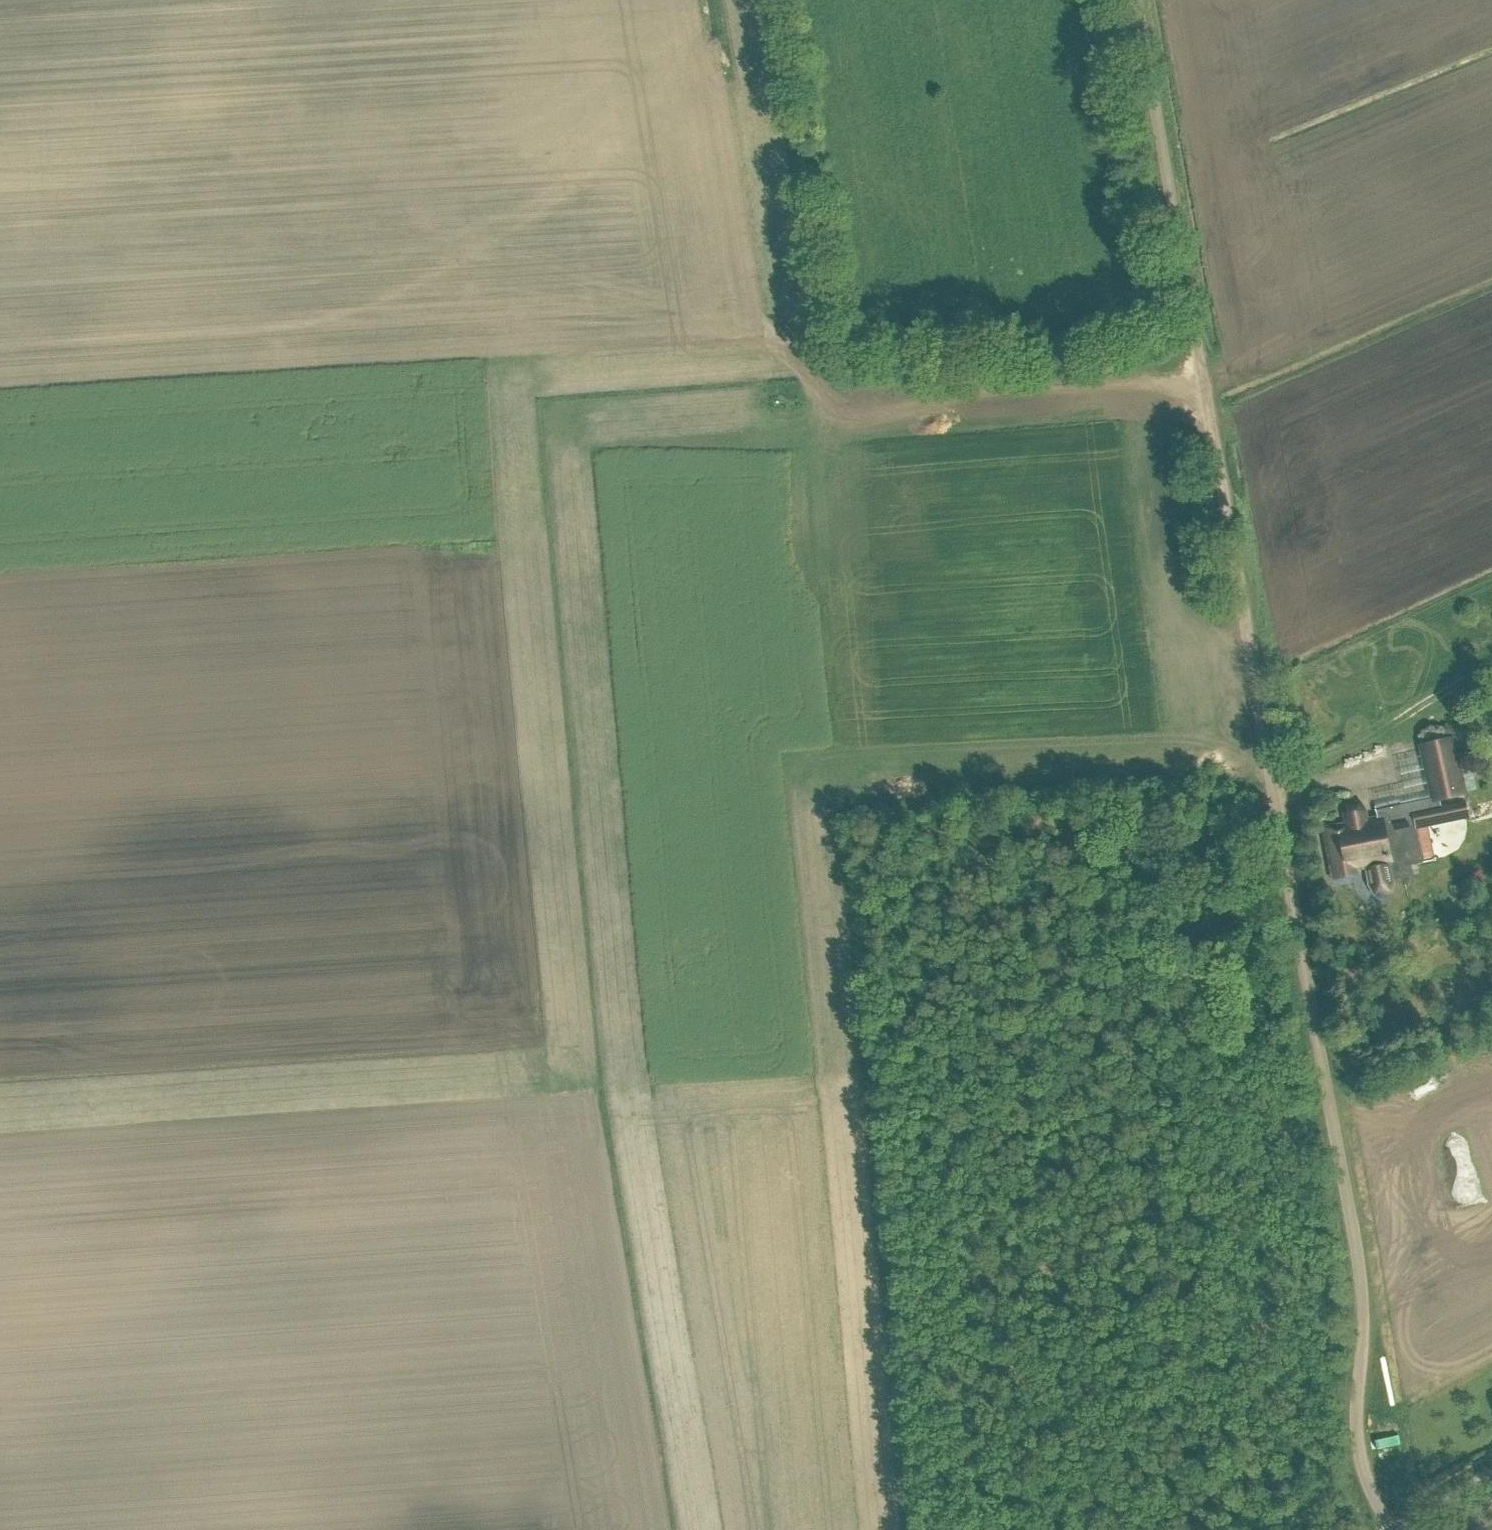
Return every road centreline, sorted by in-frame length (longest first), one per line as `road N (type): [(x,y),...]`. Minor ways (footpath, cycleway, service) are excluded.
road 1 (unclassified): [(1390,1529),(1361,1466),(1362,1285),(1136,0)]

